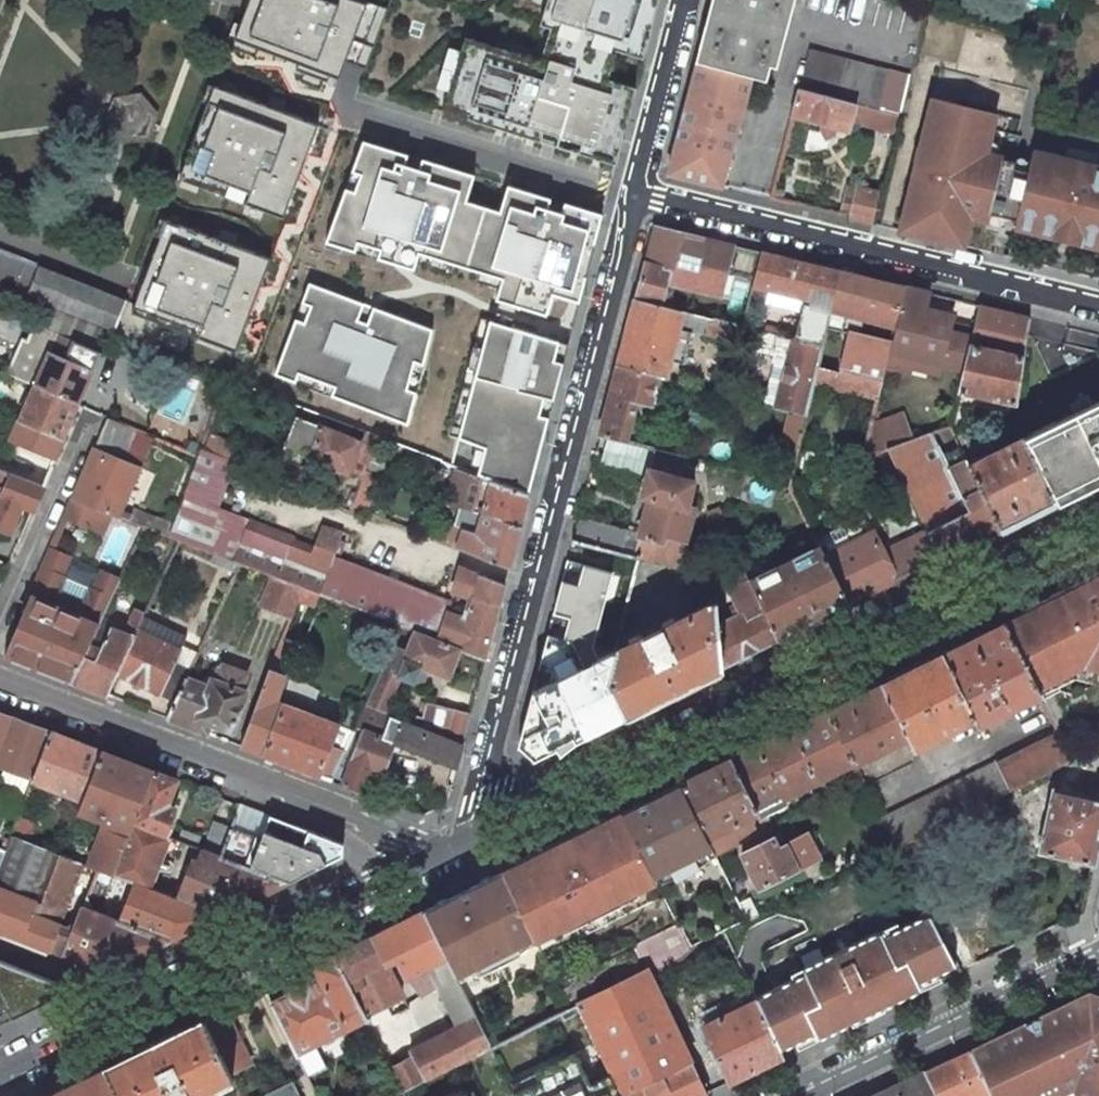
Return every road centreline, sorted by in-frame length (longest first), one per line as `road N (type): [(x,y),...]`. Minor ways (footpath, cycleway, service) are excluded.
road 1 (residential): [(1098,530),(496,831)]
road 2 (residential): [(496,831),(476,792),(642,189)]
road 3 (residential): [(451,854),(0,1071)]
road 4 (residential): [(0,679),(451,854)]
road 5 (residential): [(642,189),(1098,302)]
road 6 (residential): [(799,1095),(1098,951)]
road 7 (residential): [(0,628),(89,424)]
road 8 (residential): [(642,189),(689,0)]

